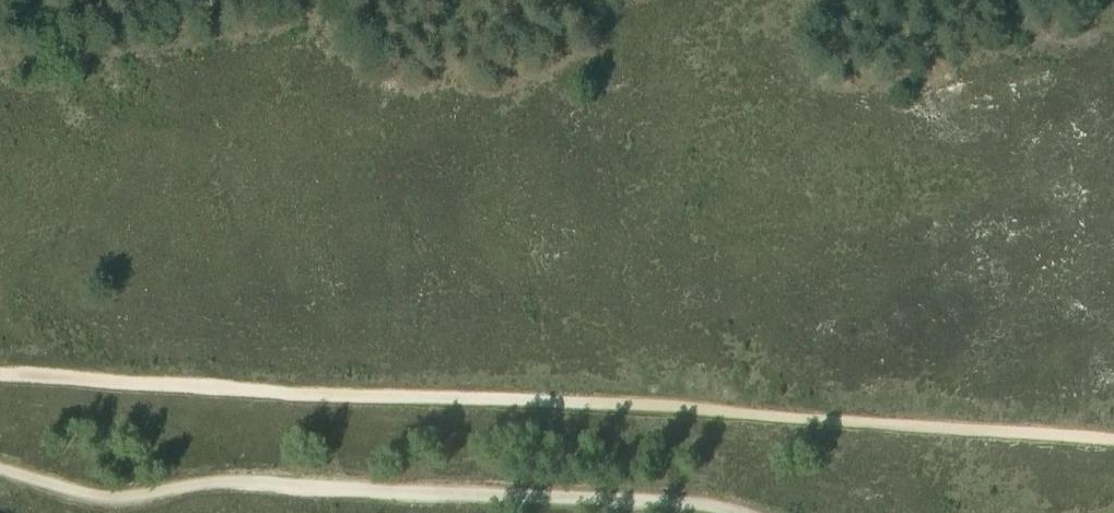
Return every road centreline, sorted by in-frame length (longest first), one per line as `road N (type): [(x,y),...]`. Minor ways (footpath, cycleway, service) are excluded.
road 1 (track): [(762,512),(379,466),(216,472),(142,487),(62,486),(0,462)]

